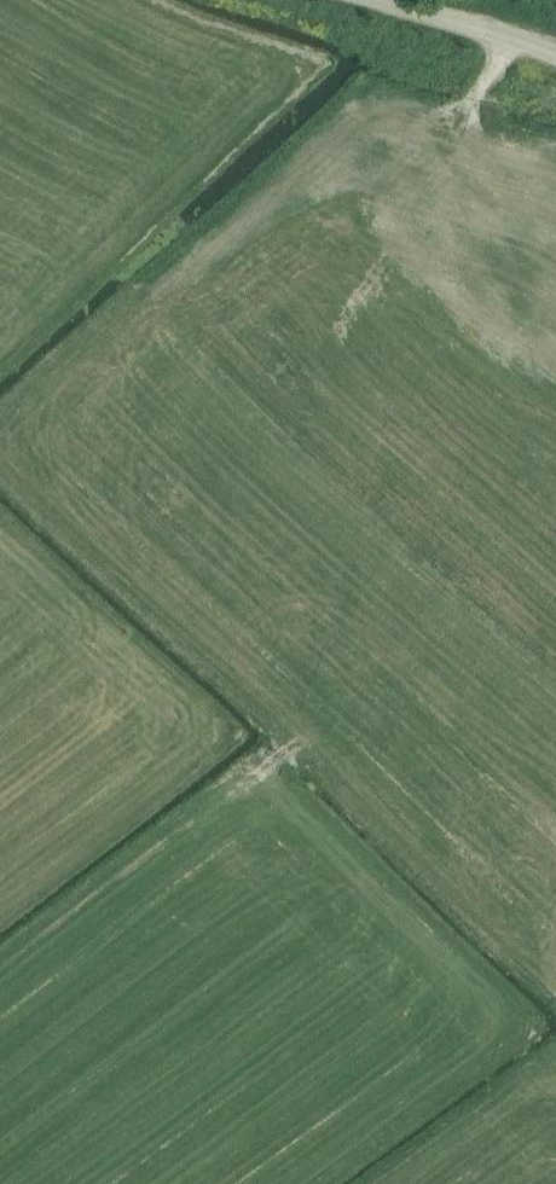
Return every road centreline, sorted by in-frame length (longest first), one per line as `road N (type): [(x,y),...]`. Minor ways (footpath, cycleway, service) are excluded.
road 1 (unclassified): [(555,54),(376,0)]

